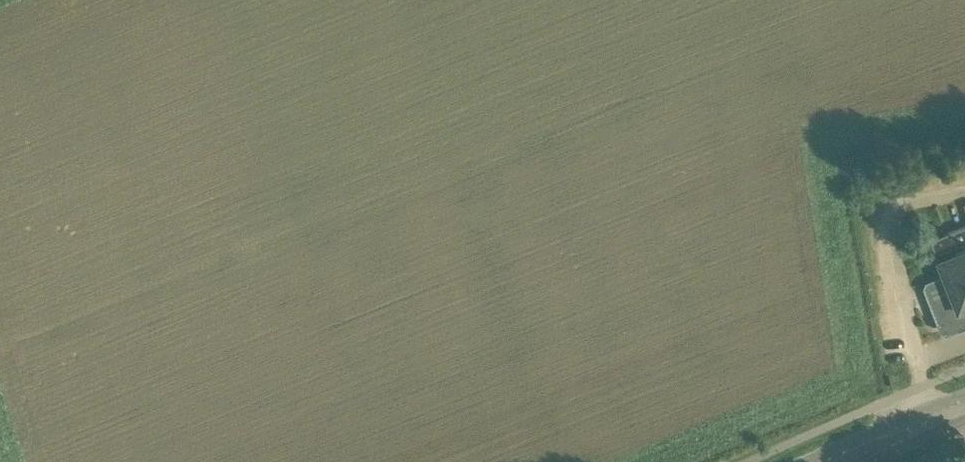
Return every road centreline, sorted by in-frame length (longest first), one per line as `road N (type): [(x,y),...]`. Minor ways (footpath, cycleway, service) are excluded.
road 1 (secondary): [(964,395),(813,461)]

